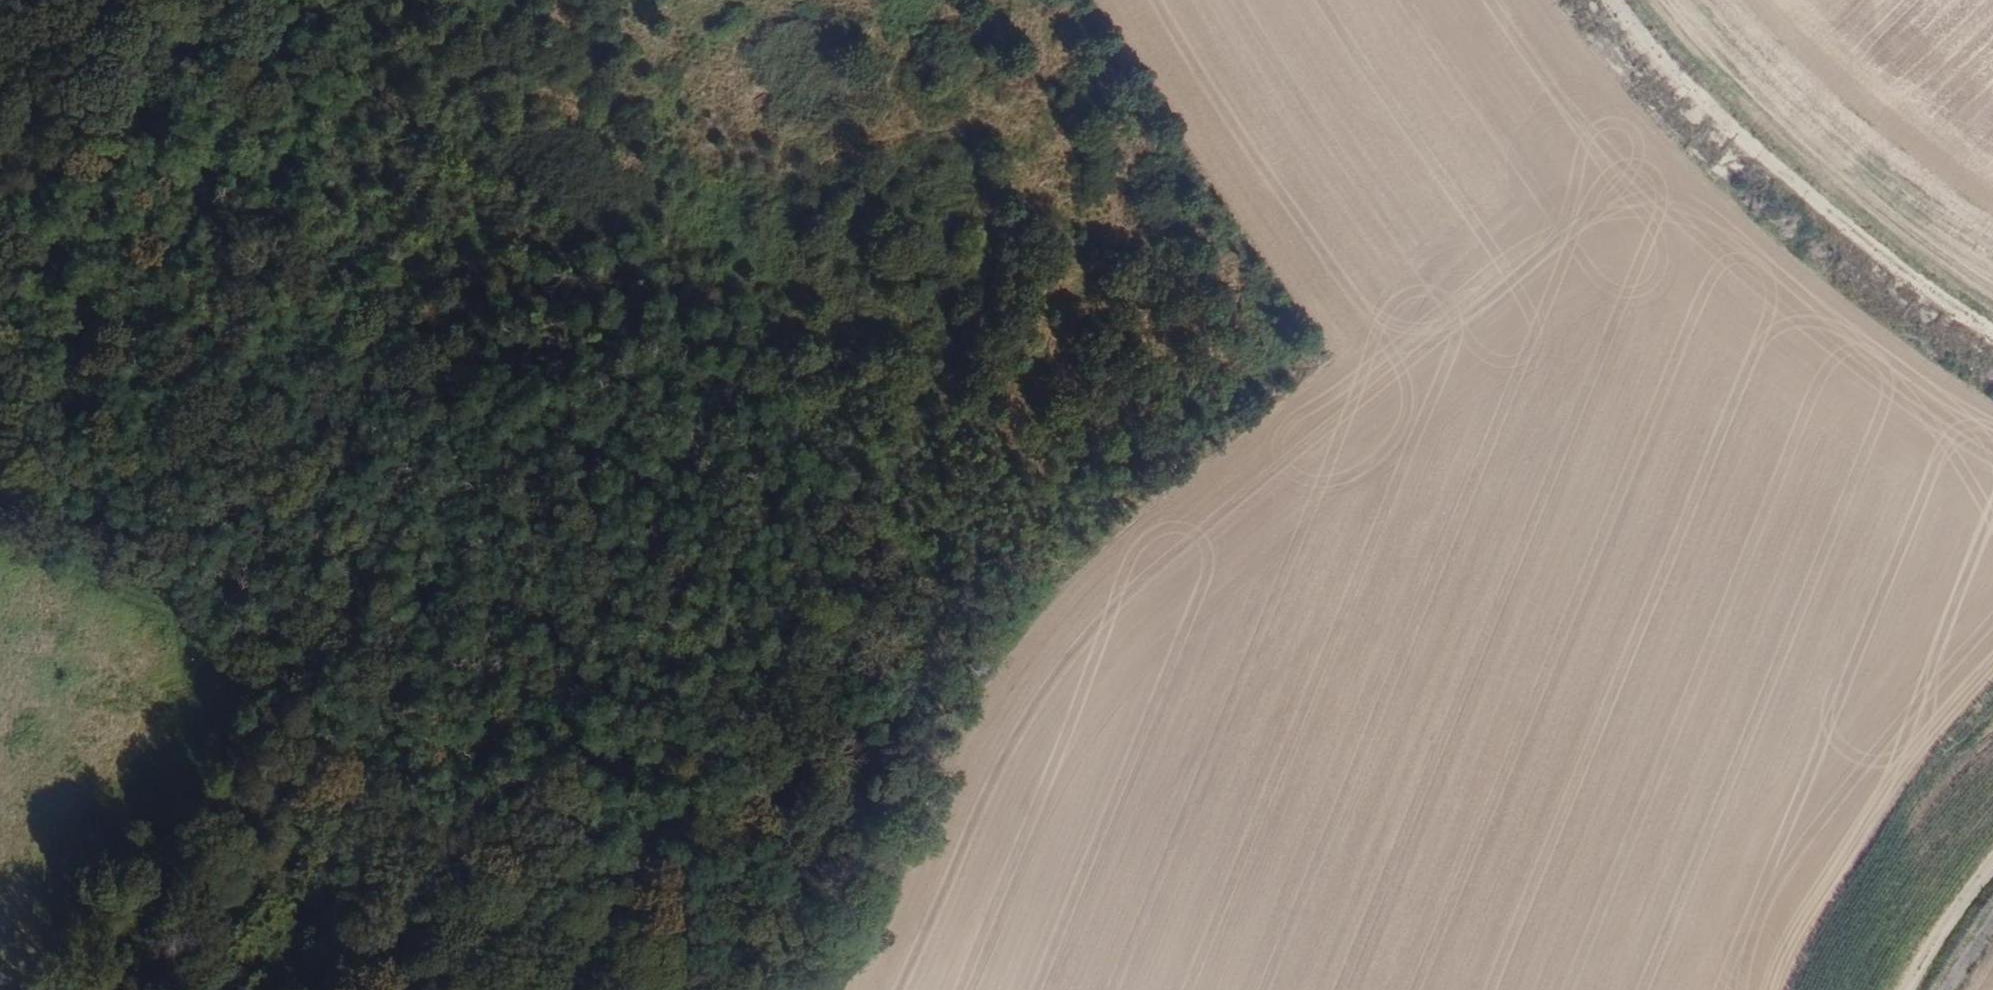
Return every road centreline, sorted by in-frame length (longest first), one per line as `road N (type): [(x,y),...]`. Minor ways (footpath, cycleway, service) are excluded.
road 1 (track): [(1992,346),(1832,230),(1674,85),(1611,0)]
road 2 (track): [(1912,989),(1949,924),(1992,870)]

